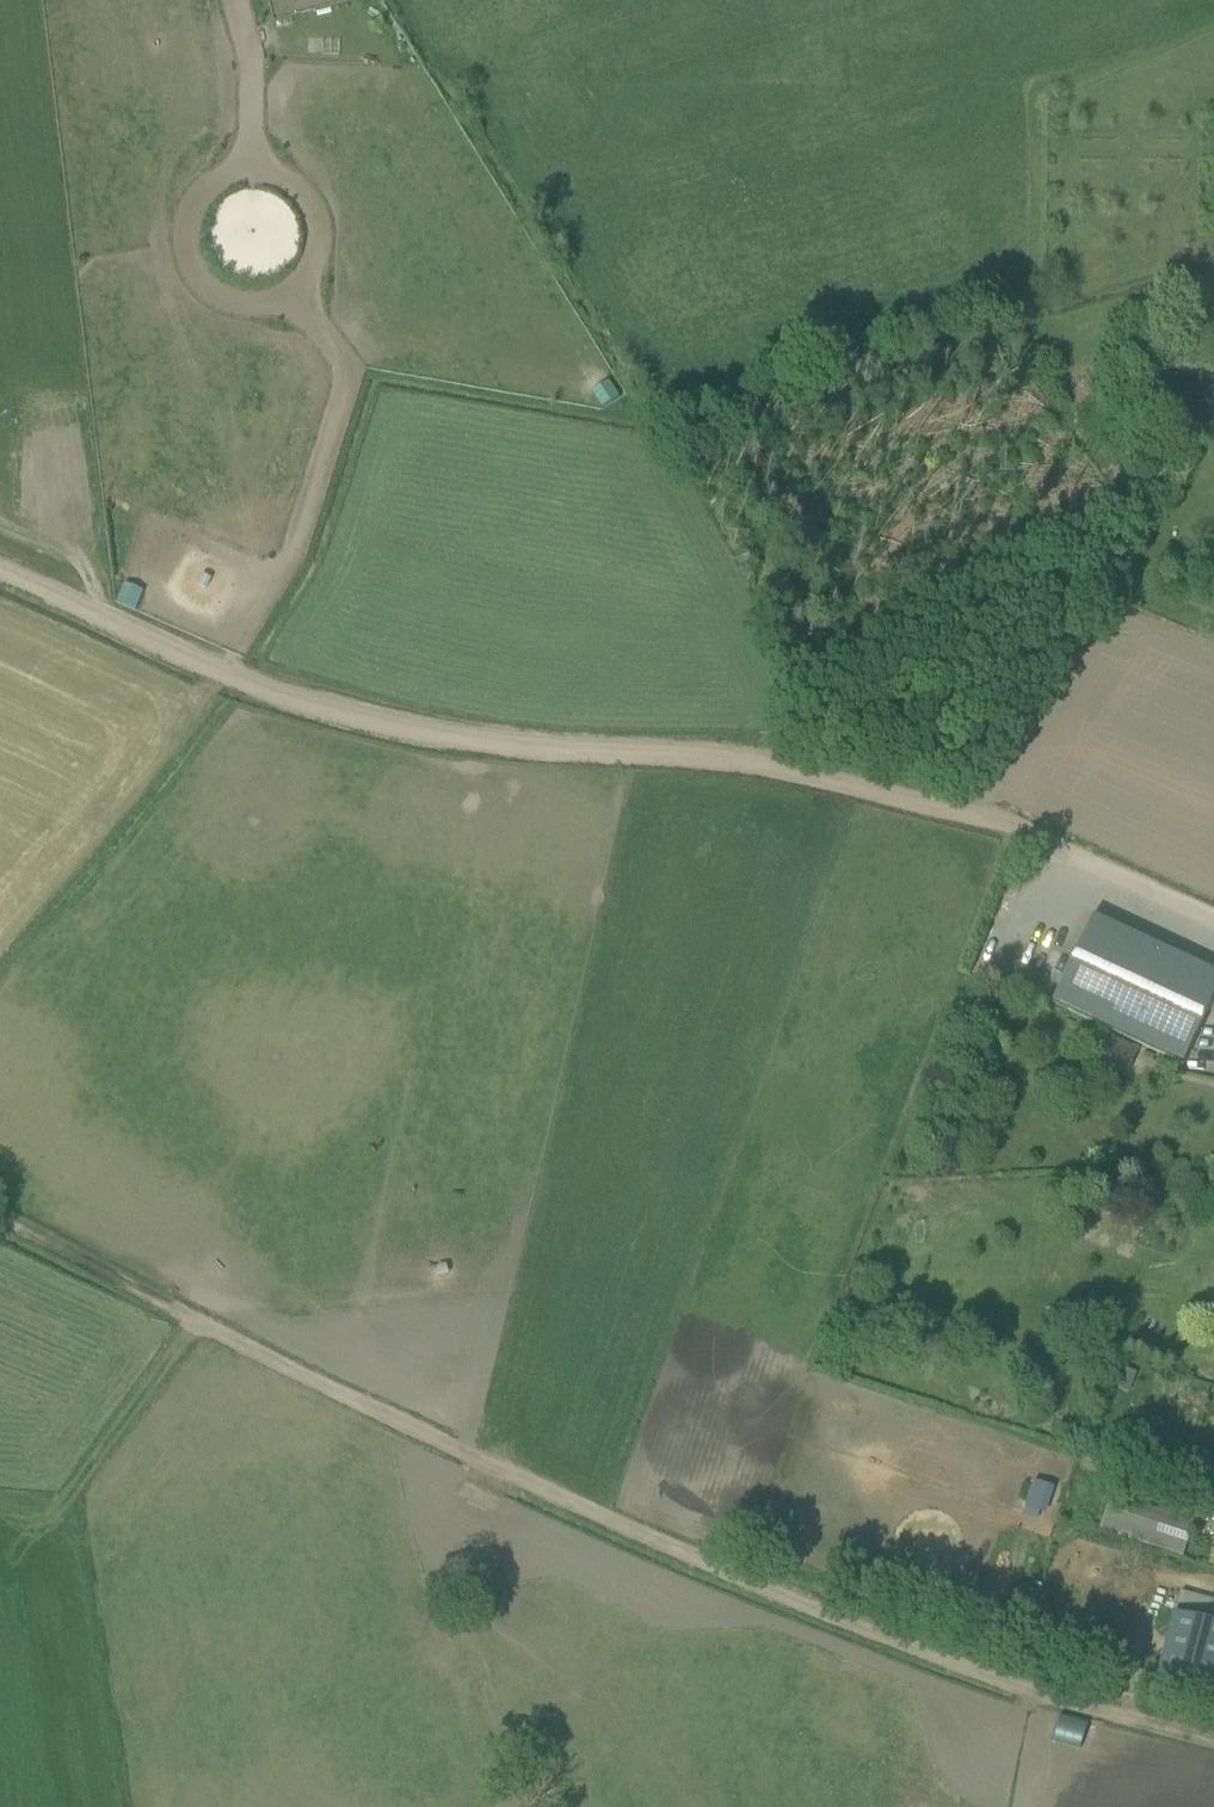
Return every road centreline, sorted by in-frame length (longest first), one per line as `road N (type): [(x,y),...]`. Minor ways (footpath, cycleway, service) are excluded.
road 1 (track): [(1019,833),(834,776),(440,736),(332,716),(0,585)]
road 2 (unclassified): [(1213,921),(1019,833)]

